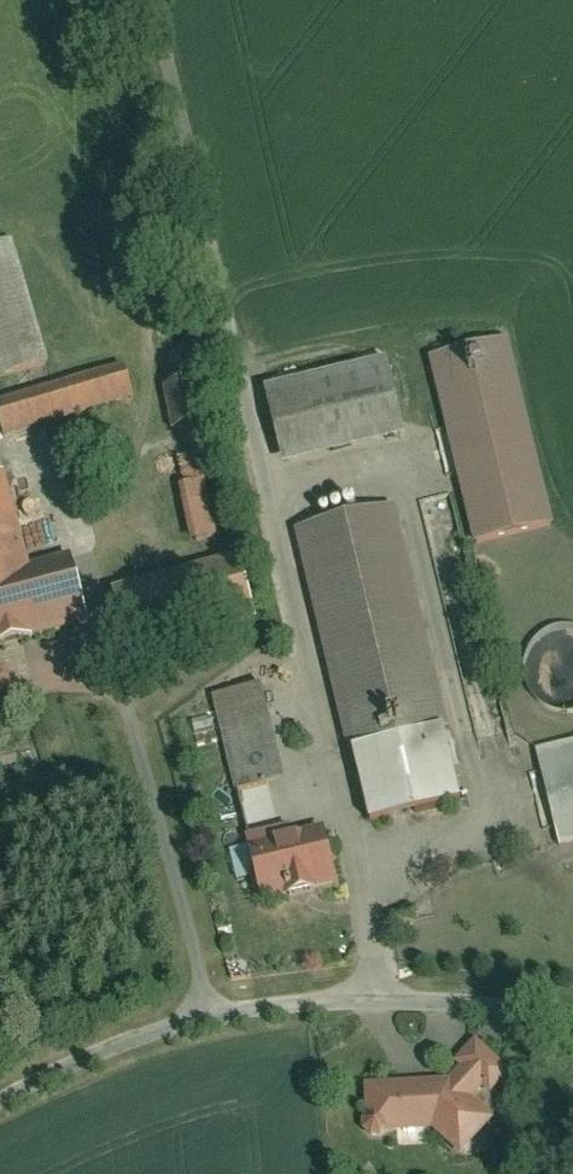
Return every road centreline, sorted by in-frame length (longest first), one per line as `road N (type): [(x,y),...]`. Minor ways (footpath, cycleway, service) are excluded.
road 1 (track): [(156,0),(376,1000)]
road 2 (unclassified): [(0,1101),(133,1042),(208,1015),(271,1005),(445,1001),(572,1017)]

